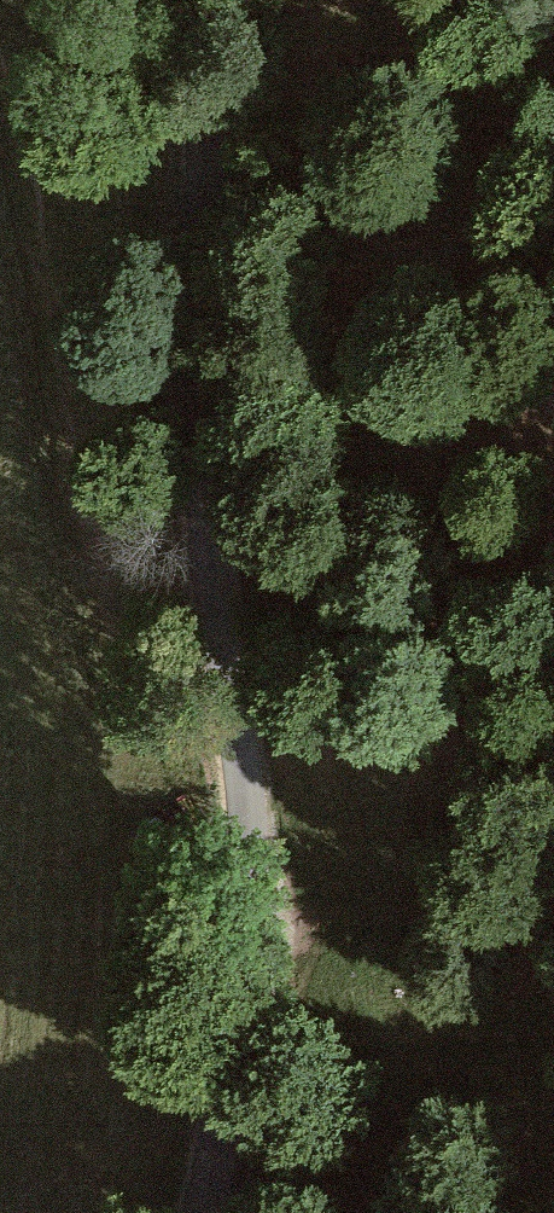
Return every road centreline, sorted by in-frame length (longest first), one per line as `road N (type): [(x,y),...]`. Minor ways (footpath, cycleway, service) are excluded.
road 1 (unclassified): [(186,0),(207,507),(246,879),(238,1011),(197,1212)]
road 2 (track): [(242,814),(166,807),(132,791),(32,385),(0,200)]

